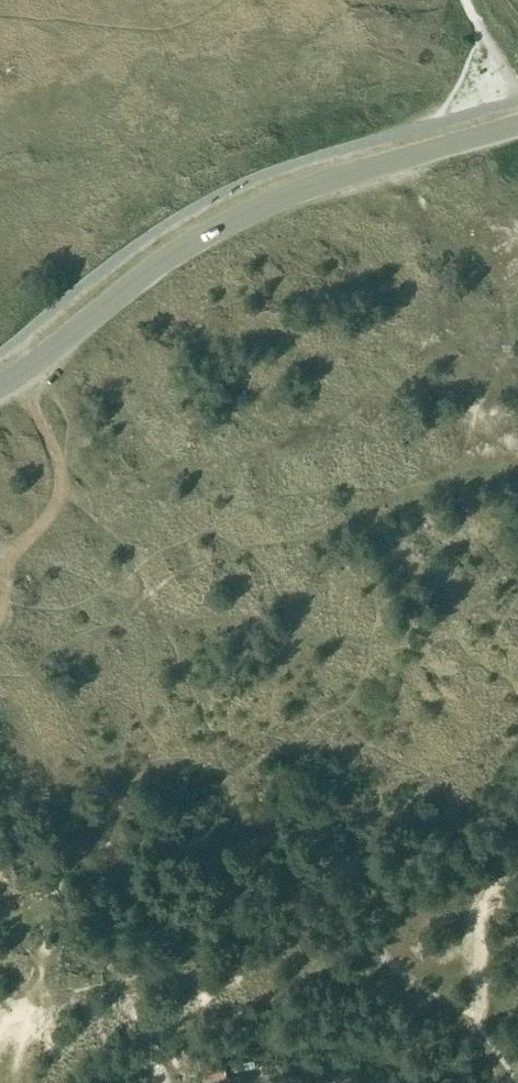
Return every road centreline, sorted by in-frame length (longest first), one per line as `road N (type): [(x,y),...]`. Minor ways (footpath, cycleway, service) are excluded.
road 1 (tertiary): [(517,122),(274,199),(160,261),(0,384)]

